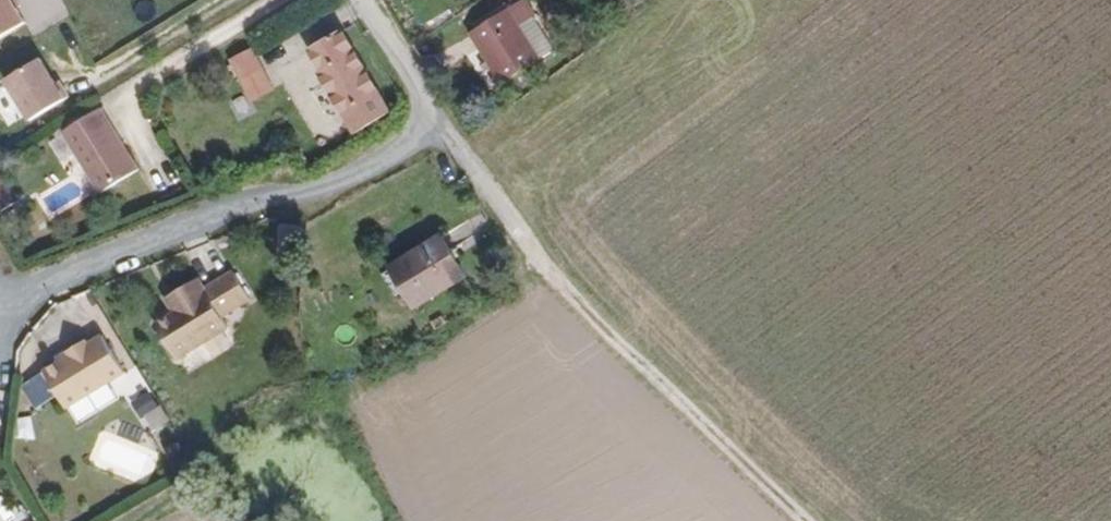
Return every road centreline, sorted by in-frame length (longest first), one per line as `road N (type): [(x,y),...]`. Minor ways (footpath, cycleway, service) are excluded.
road 1 (track): [(553,269),(393,368),(276,395),(239,421),(214,473),(133,520)]
road 2 (residential): [(431,113),(399,154),(316,205),(257,209),(3,306)]
road 3 (track): [(804,520),(576,296),(479,182)]
road 4 (residential): [(359,0),(431,113)]

